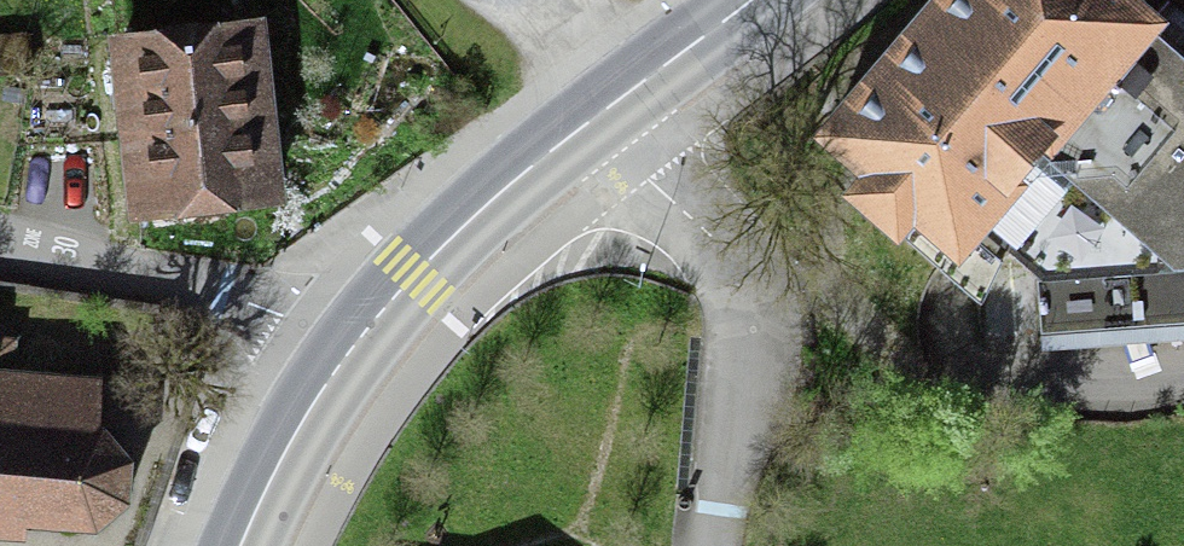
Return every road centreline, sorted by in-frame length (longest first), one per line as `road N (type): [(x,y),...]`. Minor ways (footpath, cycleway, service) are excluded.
road 1 (residential): [(602,113),(716,244),(743,290),(745,341),(716,545)]
road 2 (residential): [(0,239),(216,285),(352,348)]
road 3 (primary): [(602,113),(454,236),(352,348)]
road 4 (primary): [(352,348),(285,453),(242,545)]
road 5 (primary): [(750,0),(602,113)]

